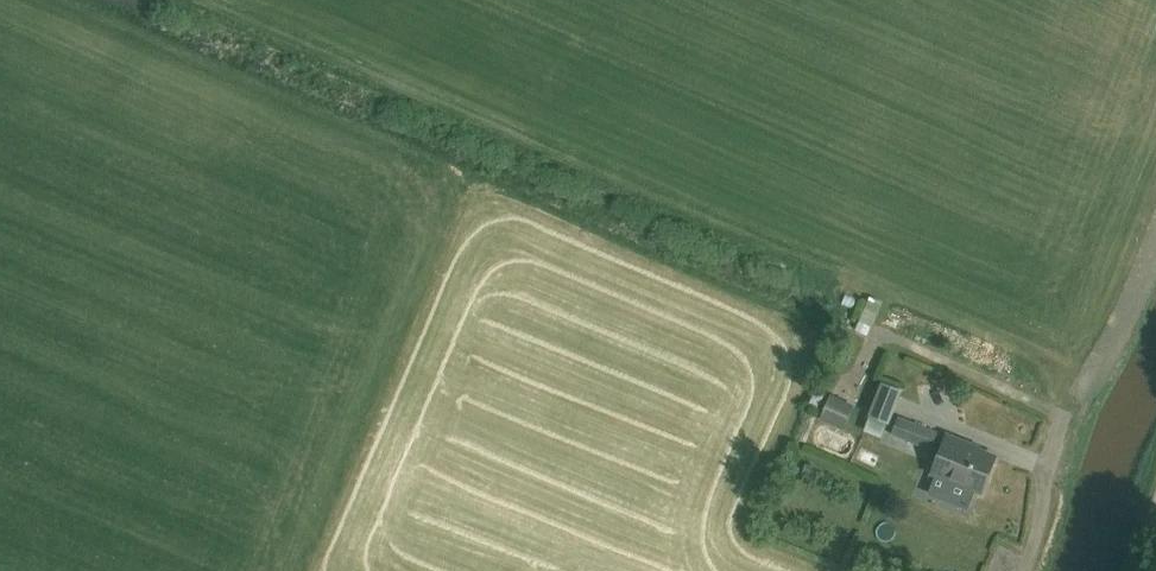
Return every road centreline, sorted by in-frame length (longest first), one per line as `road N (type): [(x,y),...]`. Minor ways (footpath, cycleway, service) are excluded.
road 1 (track): [(1064,419),(1055,382),(1023,354),(205,0)]

